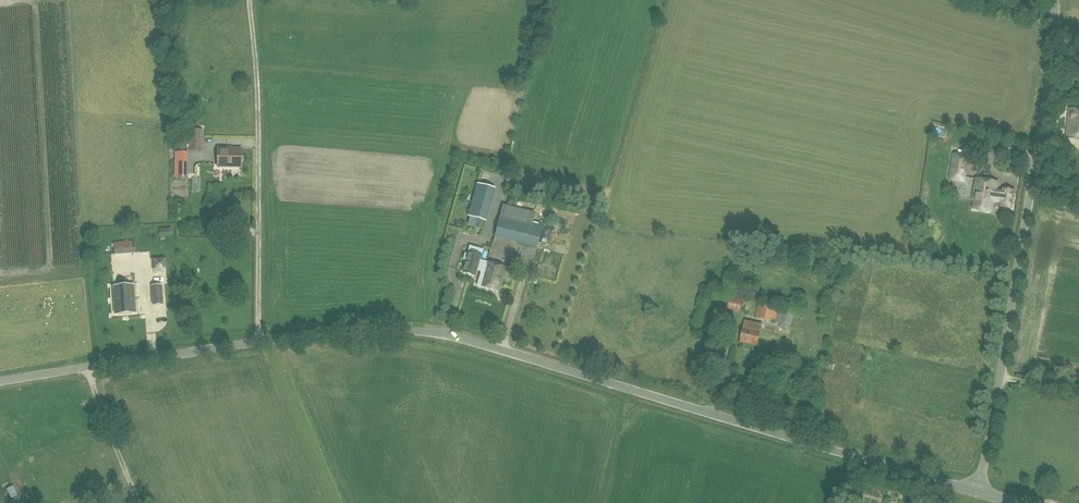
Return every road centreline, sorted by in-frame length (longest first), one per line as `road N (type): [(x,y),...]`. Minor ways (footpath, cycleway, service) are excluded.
road 1 (unclassified): [(977,490),(411,328),(258,341),(0,381)]
road 2 (unclassified): [(977,490),(1048,98),(1053,0)]
road 3 (track): [(250,0),(258,341)]

